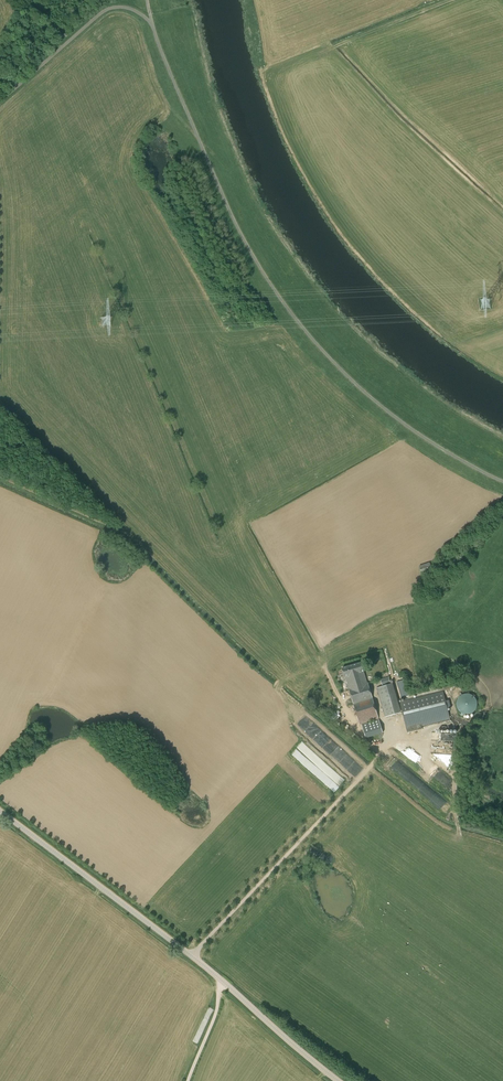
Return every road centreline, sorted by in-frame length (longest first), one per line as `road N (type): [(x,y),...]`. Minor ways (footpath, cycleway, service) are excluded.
road 1 (tertiary): [(337,1080),(176,944),(0,811)]

